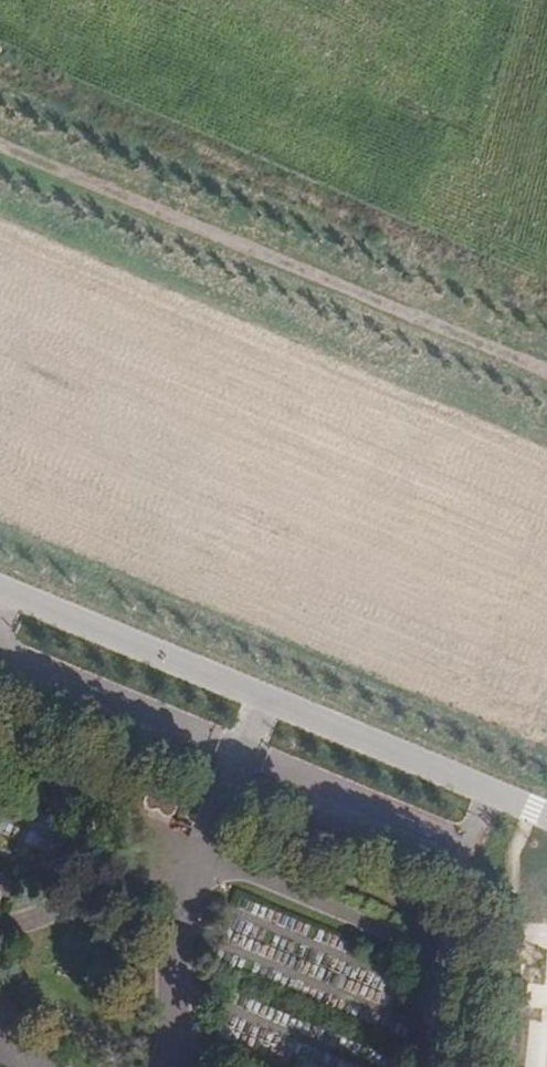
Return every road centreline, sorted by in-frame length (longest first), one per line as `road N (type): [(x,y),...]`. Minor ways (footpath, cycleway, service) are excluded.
road 1 (track): [(0,141),(546,366)]
road 2 (residential): [(546,813),(0,592)]

